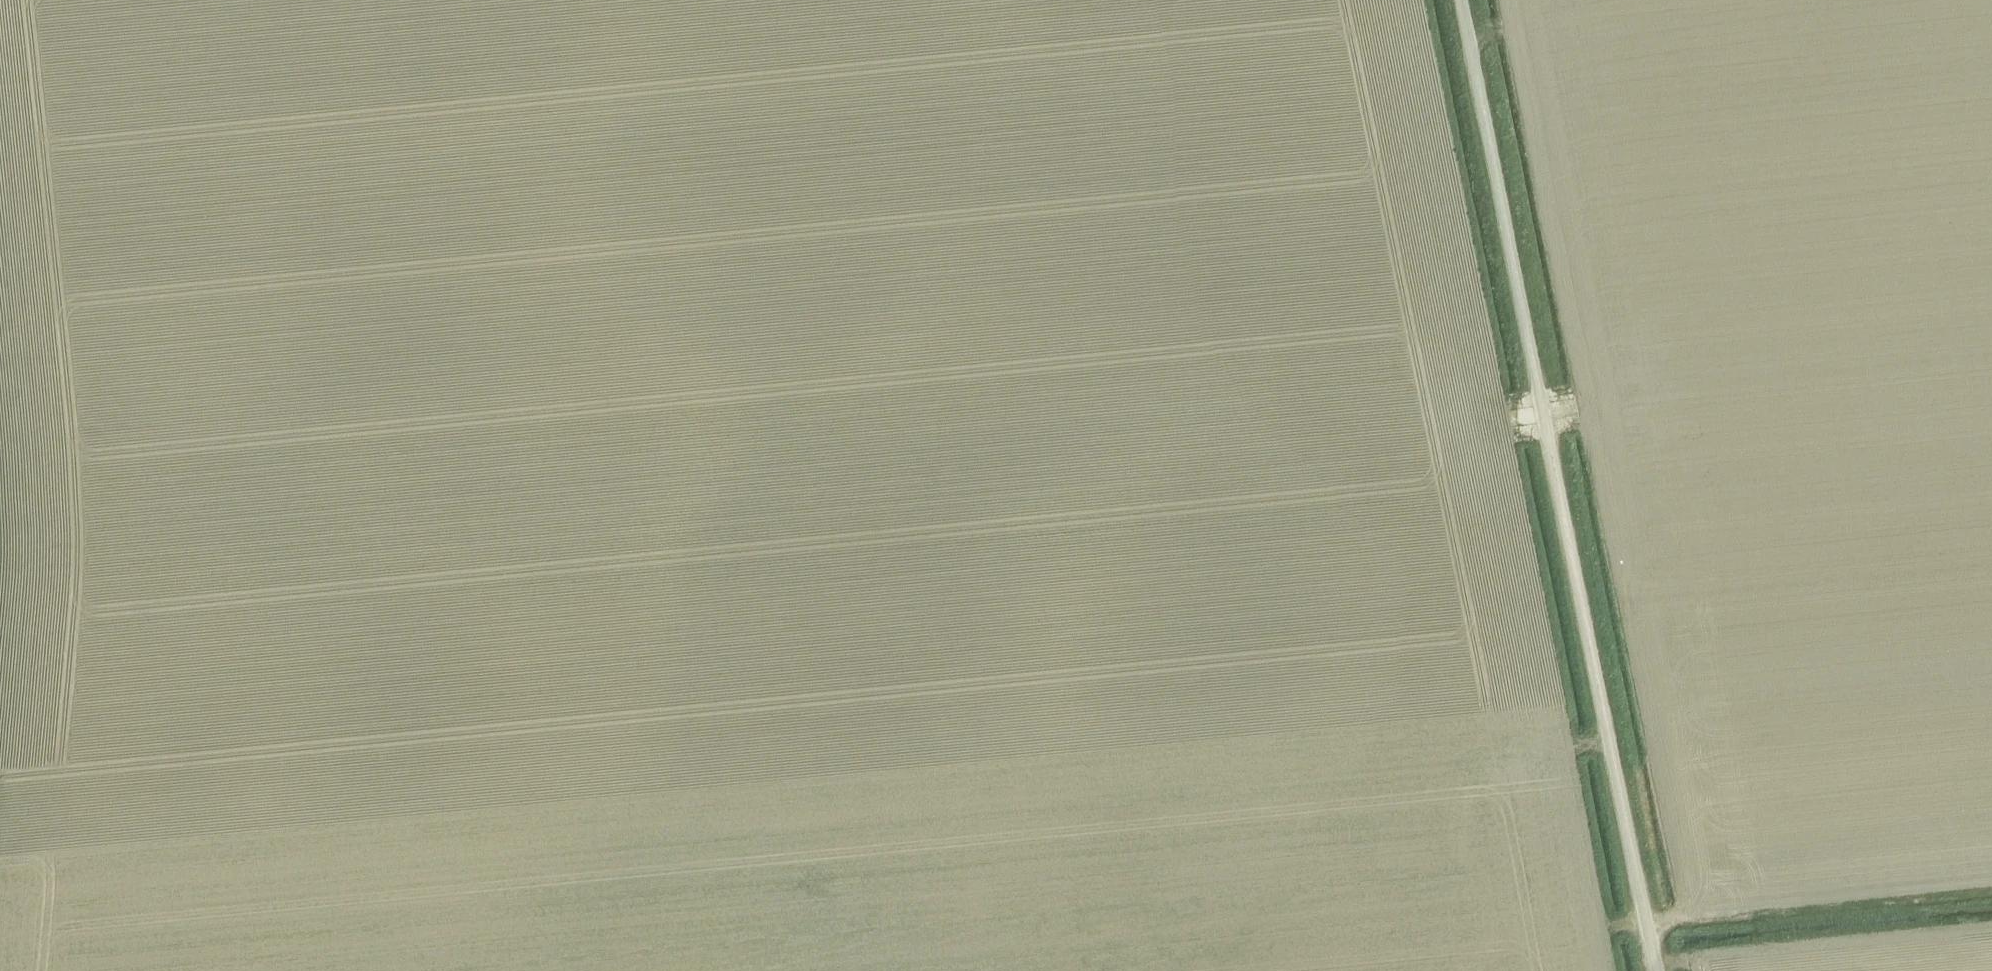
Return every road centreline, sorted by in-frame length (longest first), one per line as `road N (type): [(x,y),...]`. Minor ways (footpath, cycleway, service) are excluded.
road 1 (unclassified): [(1656,970),(1462,0)]

